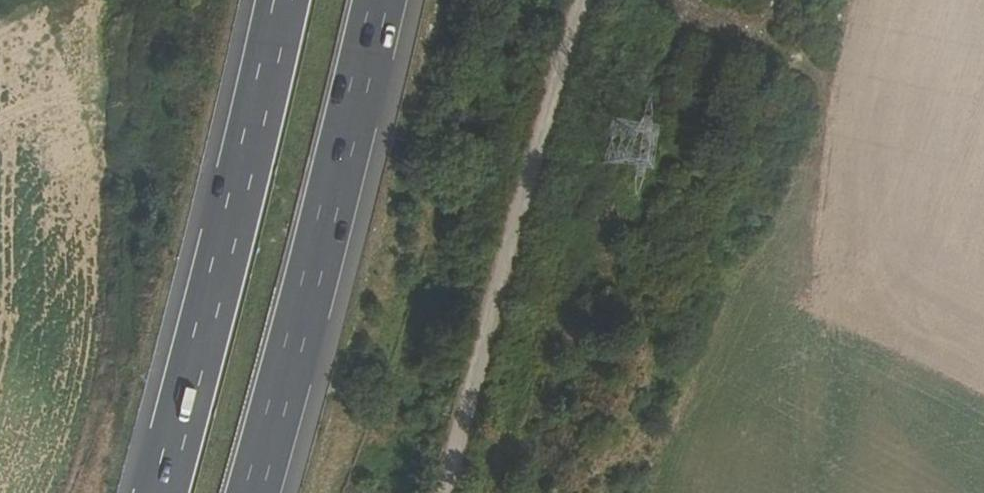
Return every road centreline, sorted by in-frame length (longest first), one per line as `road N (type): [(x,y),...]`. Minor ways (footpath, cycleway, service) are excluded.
road 1 (track): [(983,385),(884,328),(841,279),(831,228),(845,126),(835,99),(791,60),(675,0)]
road 2 (track): [(451,492),(584,0)]
road 3 (motorway): [(260,492),(301,367),(382,0)]
road 4 (motorway): [(283,0),(164,492)]

